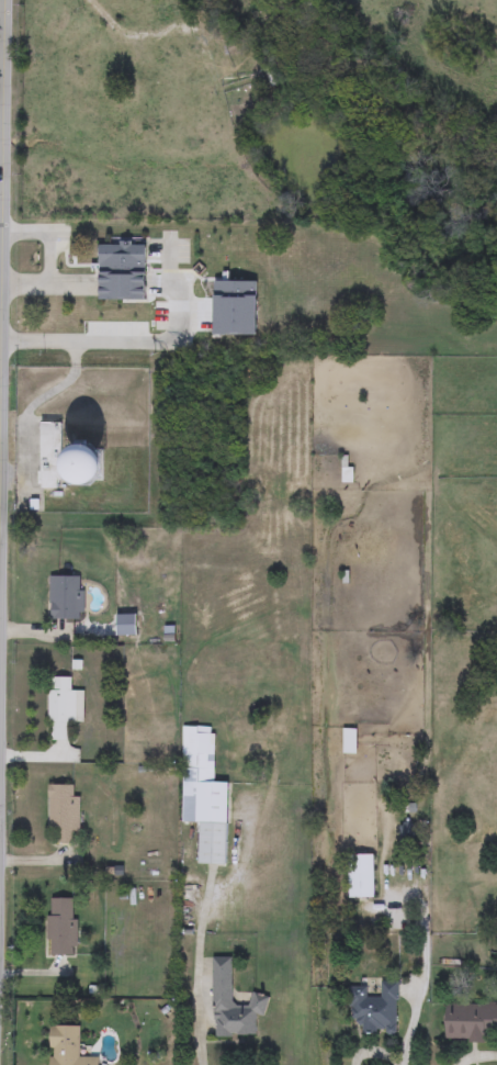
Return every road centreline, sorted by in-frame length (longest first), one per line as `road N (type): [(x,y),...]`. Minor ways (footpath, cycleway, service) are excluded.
road 1 (tertiary): [(0,694),(5,0)]

